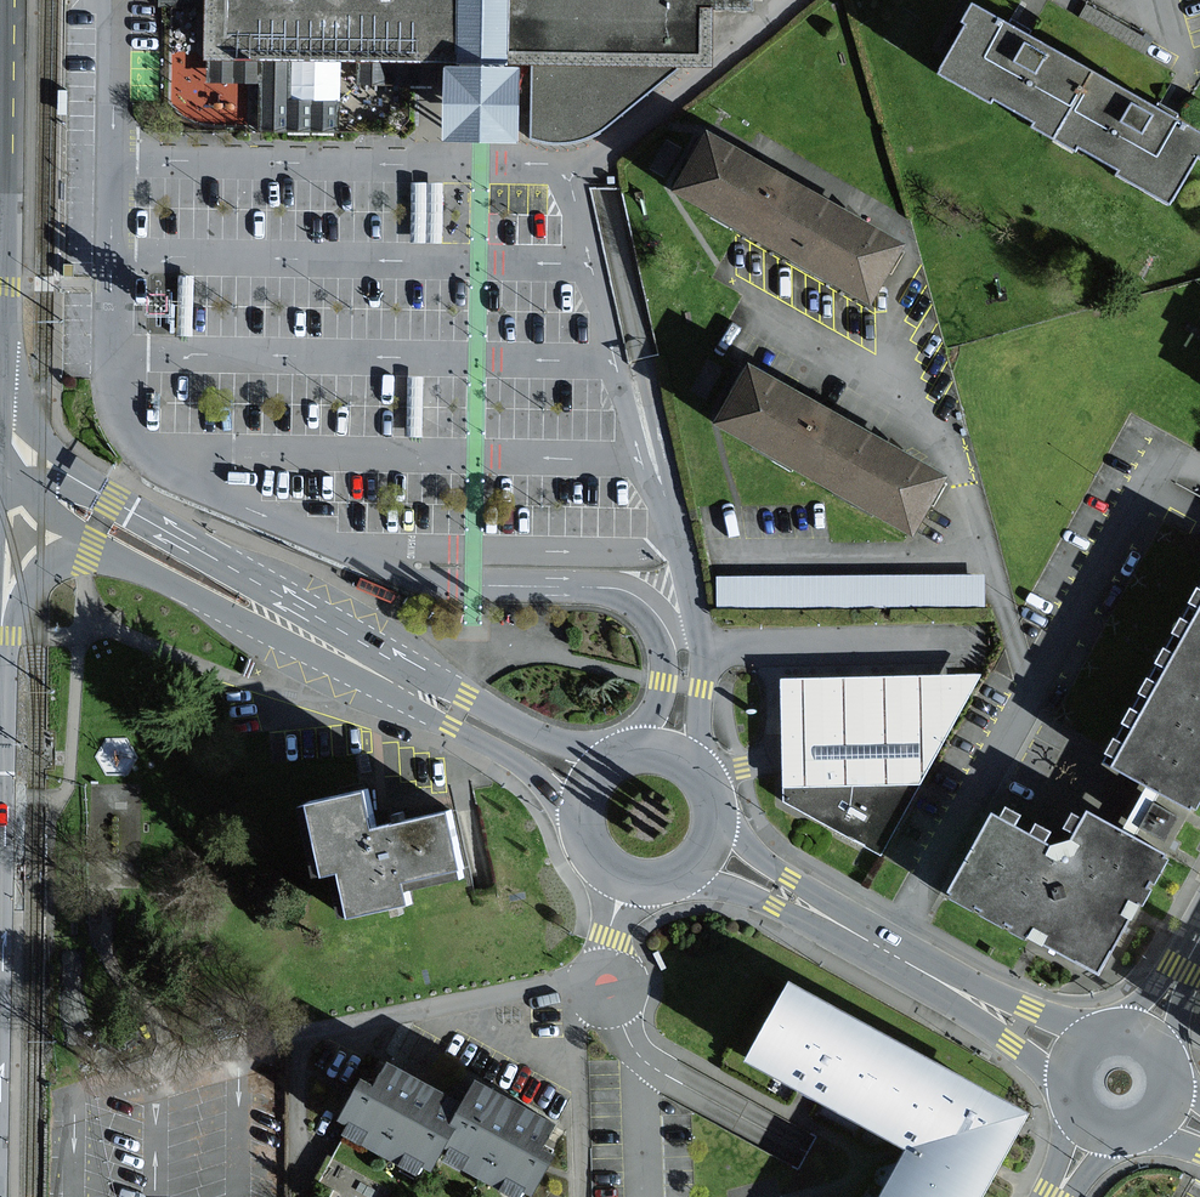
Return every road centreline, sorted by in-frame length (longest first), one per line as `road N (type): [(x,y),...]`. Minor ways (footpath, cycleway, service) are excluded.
road 1 (tertiary): [(0,477),(61,532),(511,756),(545,784),(580,838)]
road 2 (tertiary): [(618,751),(539,738),(43,470),(0,475)]
road 3 (residential): [(1032,698),(952,435),(889,378)]
road 4 (primary): [(0,445),(7,288),(0,121)]
road 5 (tertiary): [(1095,1030),(926,973)]
road 6 (tertiary): [(673,881),(724,885),(844,927)]
road 7 (tertiary): [(926,973),(1062,1084)]
road 8 (tertiary): [(844,927),(718,818)]
road 9 (residential): [(889,378),(744,303)]
road 10 (tertiary): [(718,818),(712,787),(689,758),(652,745),(618,751)]

